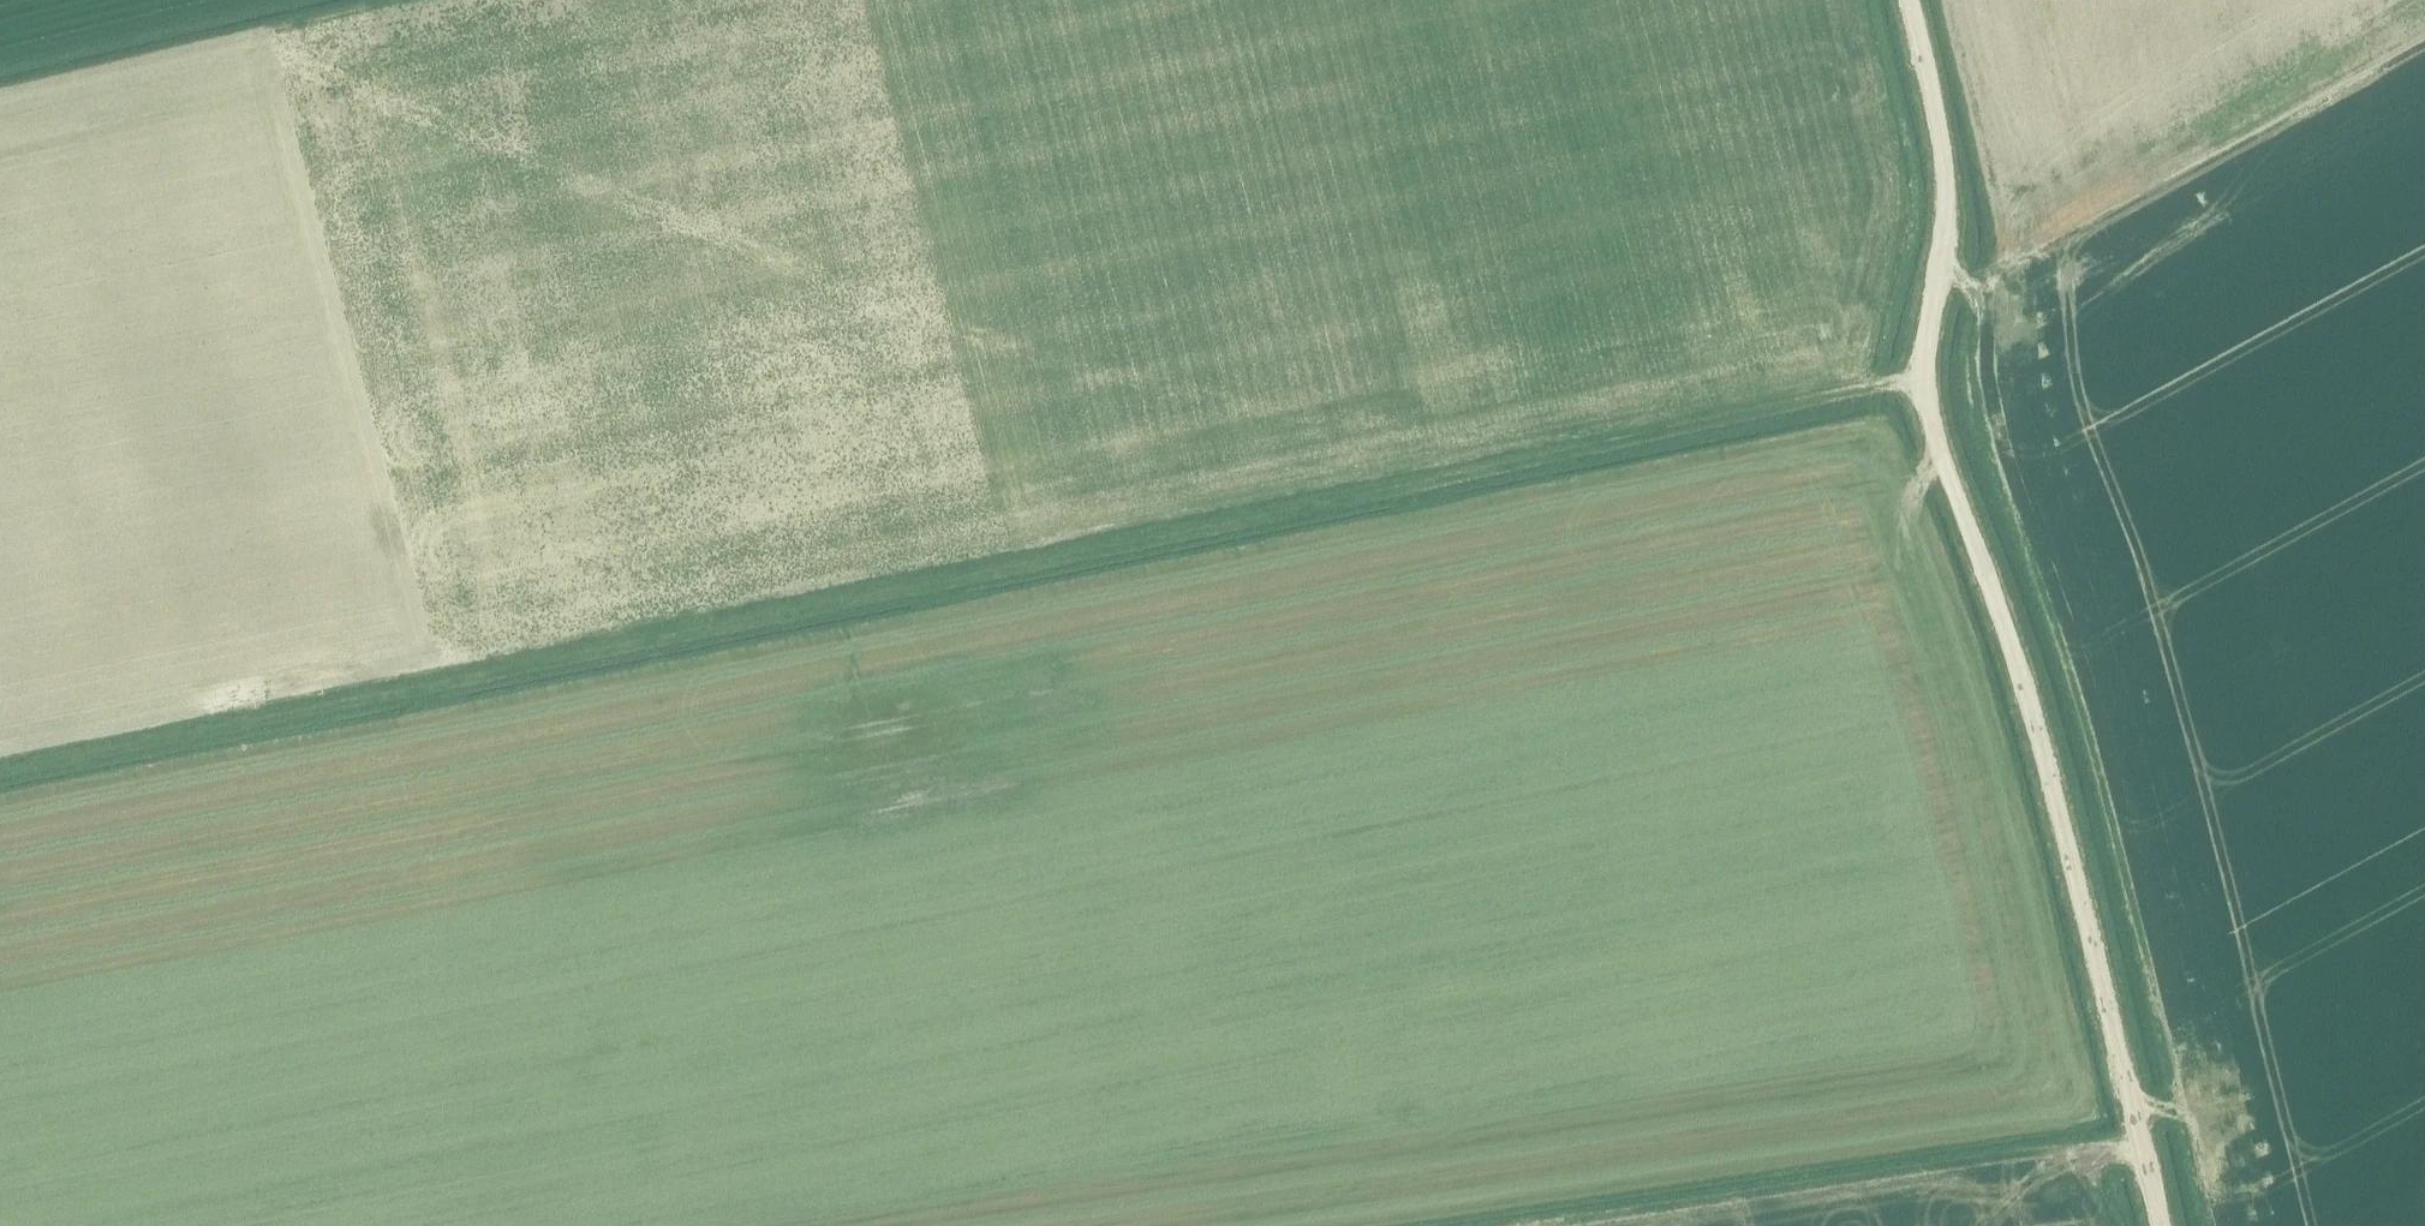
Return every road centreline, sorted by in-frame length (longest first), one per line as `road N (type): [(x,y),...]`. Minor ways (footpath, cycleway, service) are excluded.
road 1 (track): [(1912,0),(1950,212),(1926,374),(2035,716),(2162,1225)]

